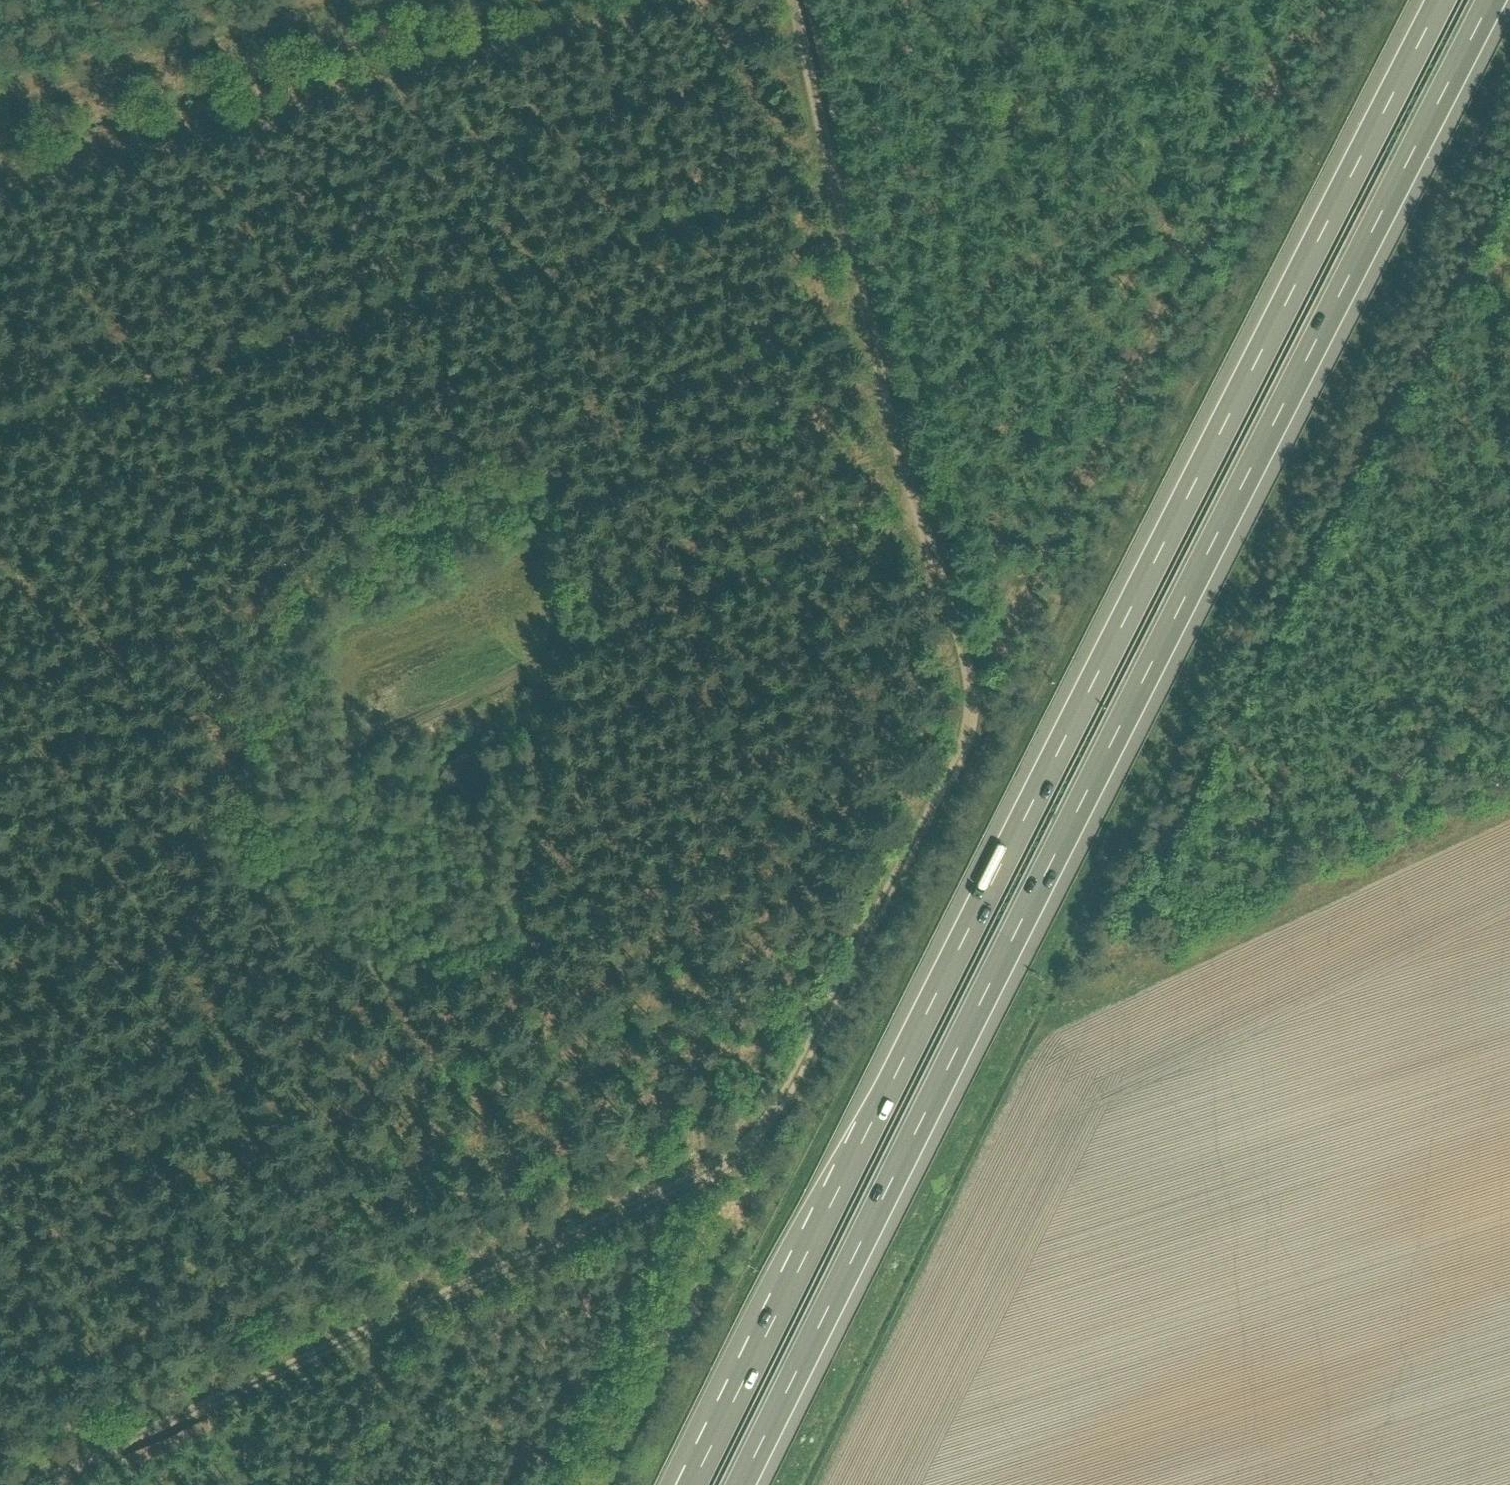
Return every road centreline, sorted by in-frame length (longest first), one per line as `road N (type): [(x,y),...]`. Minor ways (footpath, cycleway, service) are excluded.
road 1 (motorway): [(1443,0),(693,1484)]
road 2 (motorway): [(741,1484),(1491,0)]
road 3 (track): [(784,1136),(985,714),(805,0)]
road 4 (track): [(784,1136),(17,1484)]
road 5 (unclassified): [(1509,832),(1063,1049)]

